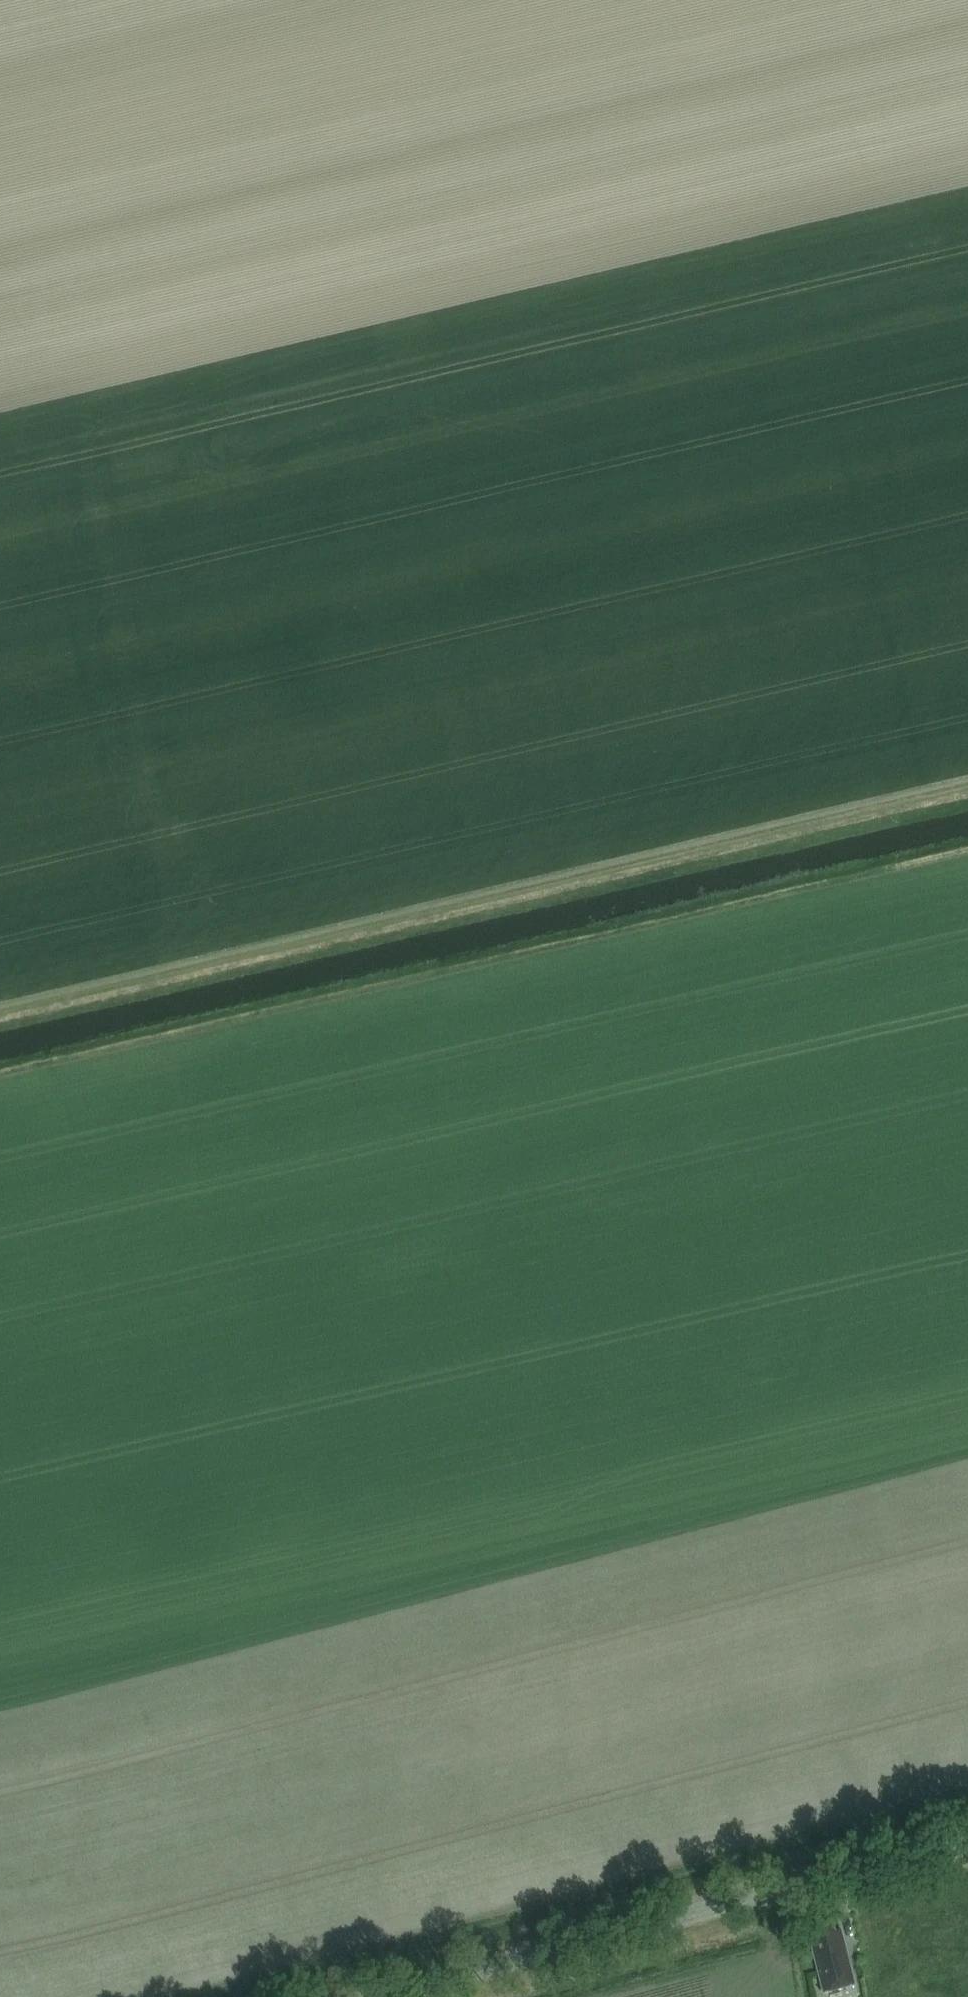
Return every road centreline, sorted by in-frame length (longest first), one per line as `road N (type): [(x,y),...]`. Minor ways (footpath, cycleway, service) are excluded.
road 1 (tertiary): [(967,1829),(798,1887),(375,1996)]

